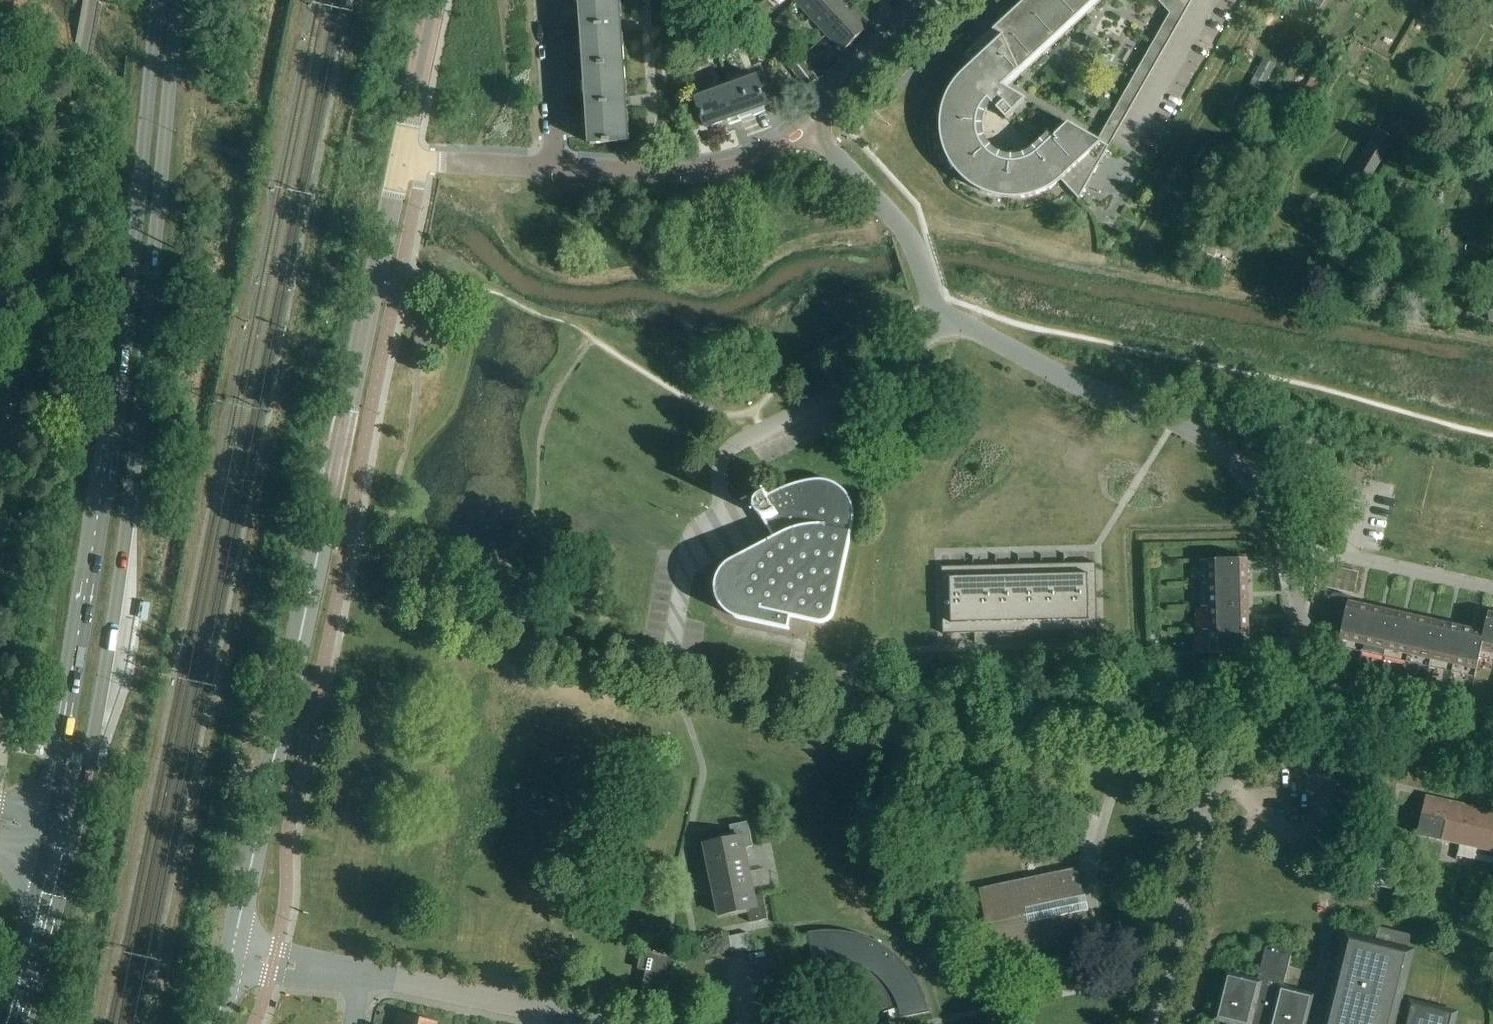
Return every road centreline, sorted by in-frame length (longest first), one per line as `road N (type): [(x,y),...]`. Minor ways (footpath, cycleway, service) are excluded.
road 1 (primary): [(78,815),(132,509),(180,0)]
road 2 (primary): [(157,0),(114,456),(53,812)]
road 3 (tertiary): [(401,159),(233,952)]
road 4 (residential): [(664,679),(690,545),(723,519),(722,461),(766,428),(906,356),(937,310)]
road 5 (unclassified): [(1293,558),(1270,504),(1213,441),(1059,375),(937,310)]
road 6 (unclassified): [(606,1023),(233,952)]
road 7 (unclassified): [(1155,1023),(1207,797),(1312,704)]
road 8 (unclassified): [(784,146),(720,170),(553,167)]
road 9 (unclassified): [(937,310),(907,231),(810,128)]
road 10 (residential): [(1492,589),(1317,551),(1293,558)]
road 11 (residential): [(1312,704),(1492,747)]
road 12 (primary): [(44,851),(0,1020)]
road 13 (primary): [(26,1023),(70,855)]
road 14 (unclassified): [(935,11),(810,128)]
road 15 (residential): [(553,167),(544,0)]
road 16 (tertiary): [(434,0),(401,159)]
road 17 (unclassified): [(553,167),(401,159)]
road 18 (residential): [(1206,0),(1137,134)]
road 19 (unclassified): [(1312,704),(1293,558)]

